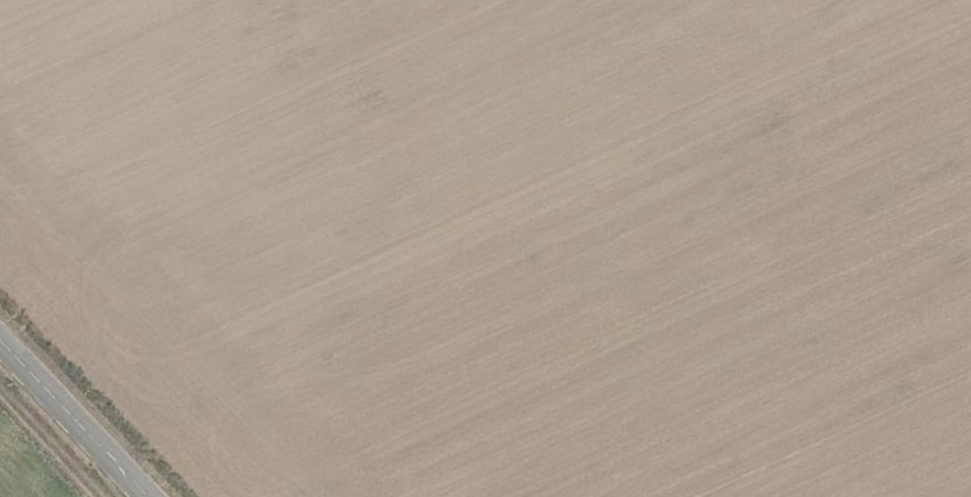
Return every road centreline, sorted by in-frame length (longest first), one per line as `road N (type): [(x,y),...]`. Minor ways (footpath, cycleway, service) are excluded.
road 1 (tertiary): [(0,341),(148,496)]

